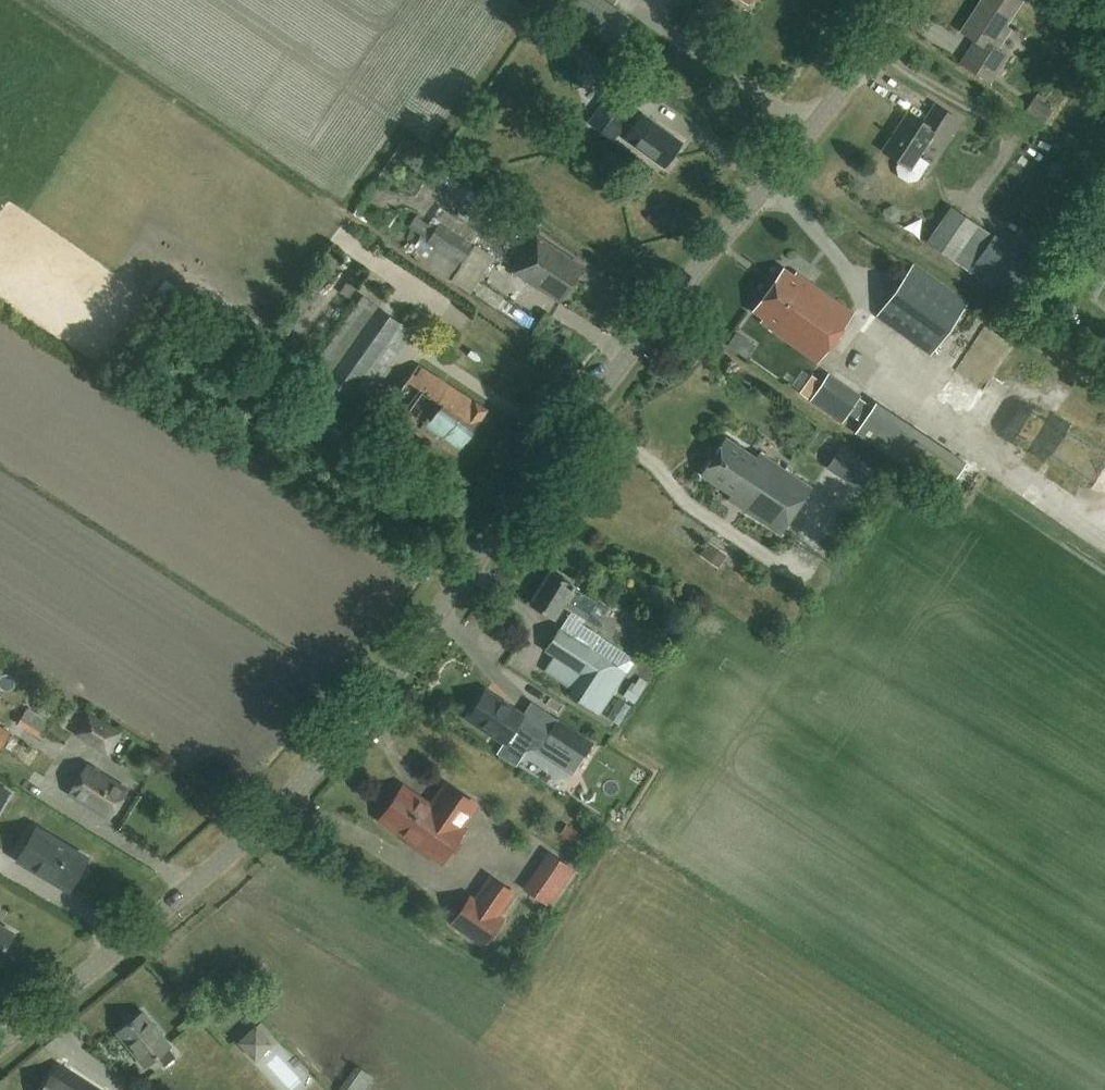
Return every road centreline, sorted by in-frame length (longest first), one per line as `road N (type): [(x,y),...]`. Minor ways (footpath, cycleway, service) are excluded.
road 1 (tertiary): [(0,1046),(207,877),(438,626),(585,415),(904,0)]

